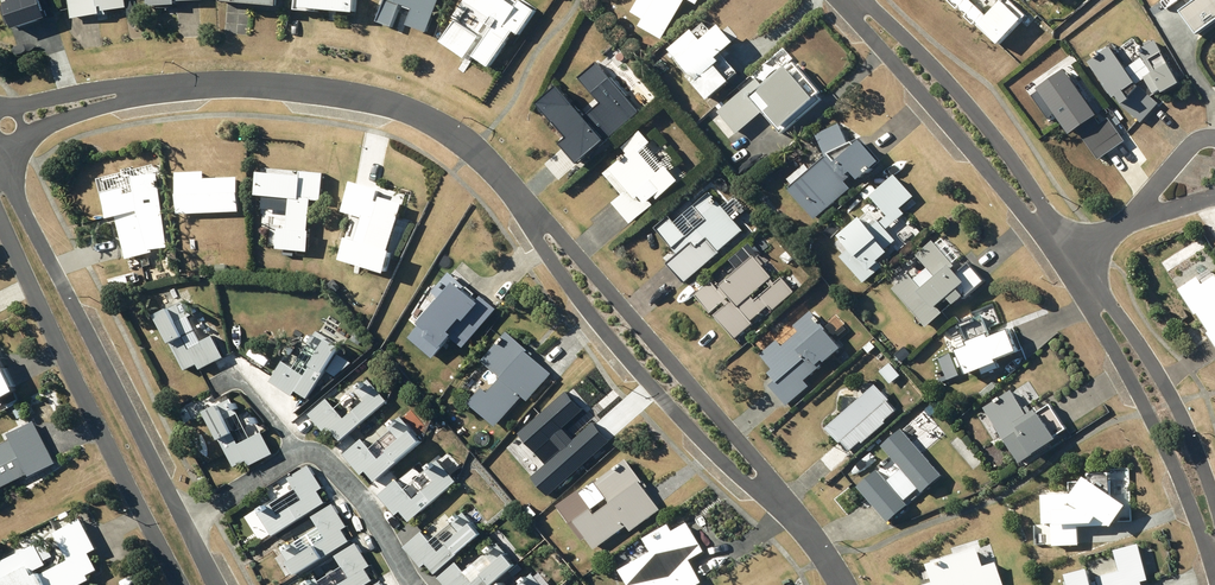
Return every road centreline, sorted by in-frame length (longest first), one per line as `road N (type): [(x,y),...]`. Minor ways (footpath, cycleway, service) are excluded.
road 1 (residential): [(841,584),(806,530),(638,350),(497,174),(412,112),(342,92),(207,86),(115,95),(0,131)]
road 2 (residential): [(0,188),(166,526)]
road 3 (residential): [(851,0),(974,134),(1068,260)]
road 4 (residential): [(166,526),(301,452),(317,452),(360,499),(417,584)]
road 5 (residential): [(1068,260),(1161,407),(1214,551)]
road 6 (residential): [(1133,218),(1185,149),(1214,137)]

